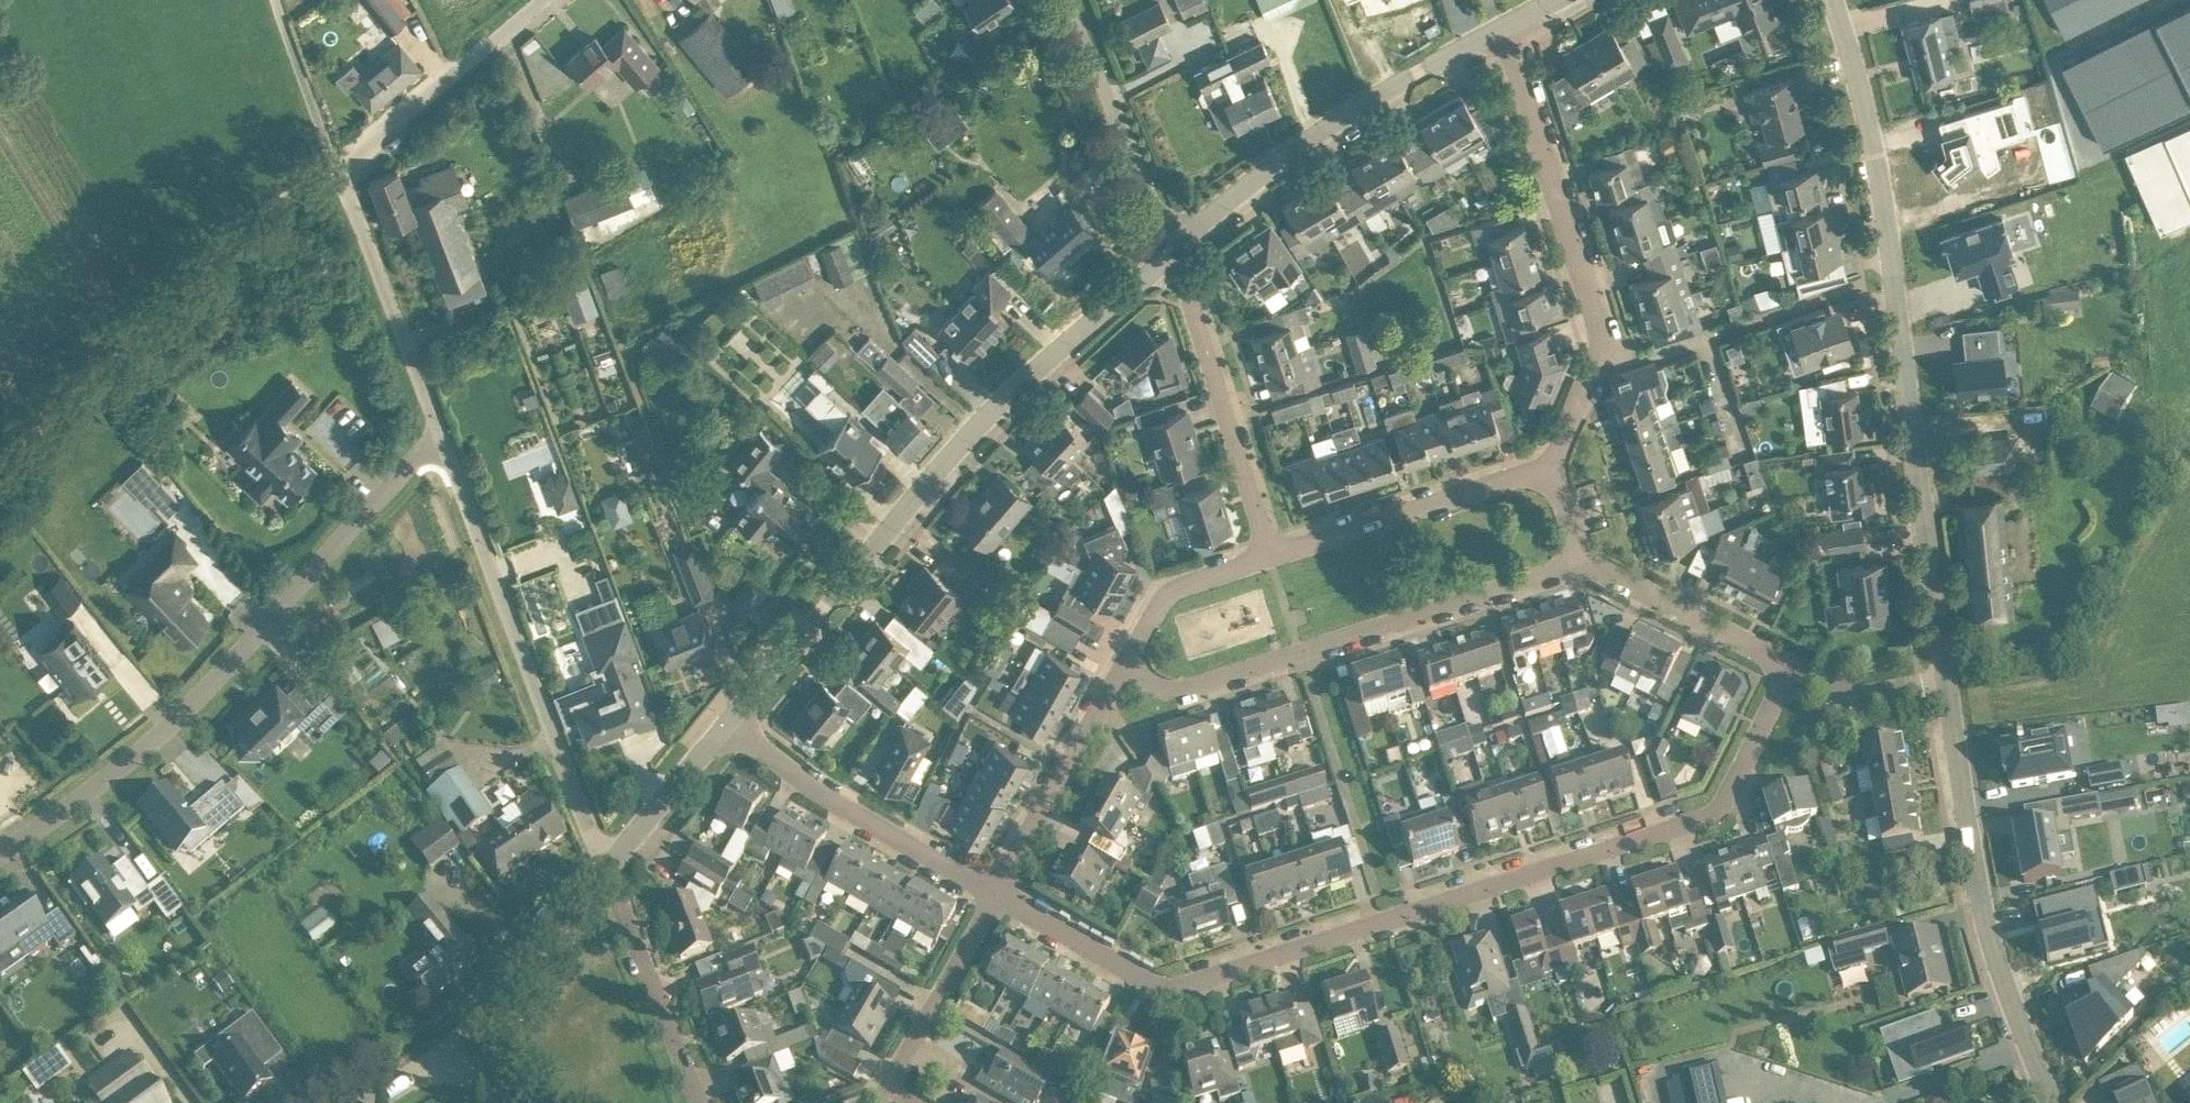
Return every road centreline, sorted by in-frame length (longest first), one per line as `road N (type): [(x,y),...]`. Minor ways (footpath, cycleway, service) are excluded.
road 1 (residential): [(997,893),(1145,982),(1195,983),(1714,815),(1792,667)]
road 2 (unclassified): [(1947,682),(1885,204),(1834,0)]
road 3 (unclassified): [(728,721),(993,410),(1170,249)]
road 4 (residential): [(442,438),(165,731),(0,852)]
road 5 (unclassified): [(442,438),(345,176),(373,142),(539,0)]
road 6 (residential): [(1123,668),(1160,688),(1192,688),(1583,563)]
road 7 (residential): [(1552,467),(1601,341),(1502,28)]
road 8 (unclassified): [(606,870),(442,438)]
road 9 (track): [(0,468),(111,344),(160,303),(306,190),(345,176)]
road 10 (unclassified): [(2053,1102),(1995,964),(1975,887),(1947,682)]
road 11 (unclassified): [(1170,249),(1319,132),(1502,28)]
road 12 (residential): [(1270,556),(1170,249)]
road 13 (residential): [(728,721),(832,801),(997,893)]
road 14 (residential): [(1270,556),(1552,467)]
road 15 (unclassified): [(1170,249),(1067,0)]
road 16 (residential): [(997,893),(1123,668)]
road 17 (residential): [(700,1102),(606,870)]
road 18 (unclassified): [(445,1059),(606,870)]
road 19 (residential): [(1792,667),(1583,563)]
road 20 (residential): [(883,1095),(997,893)]
road 21 (residential): [(1123,668),(1162,600),(1182,583),(1270,556)]
road 22 (unclassified): [(606,870),(728,721)]
road 23 (residential): [(1947,682),(1859,694),(1792,667)]

